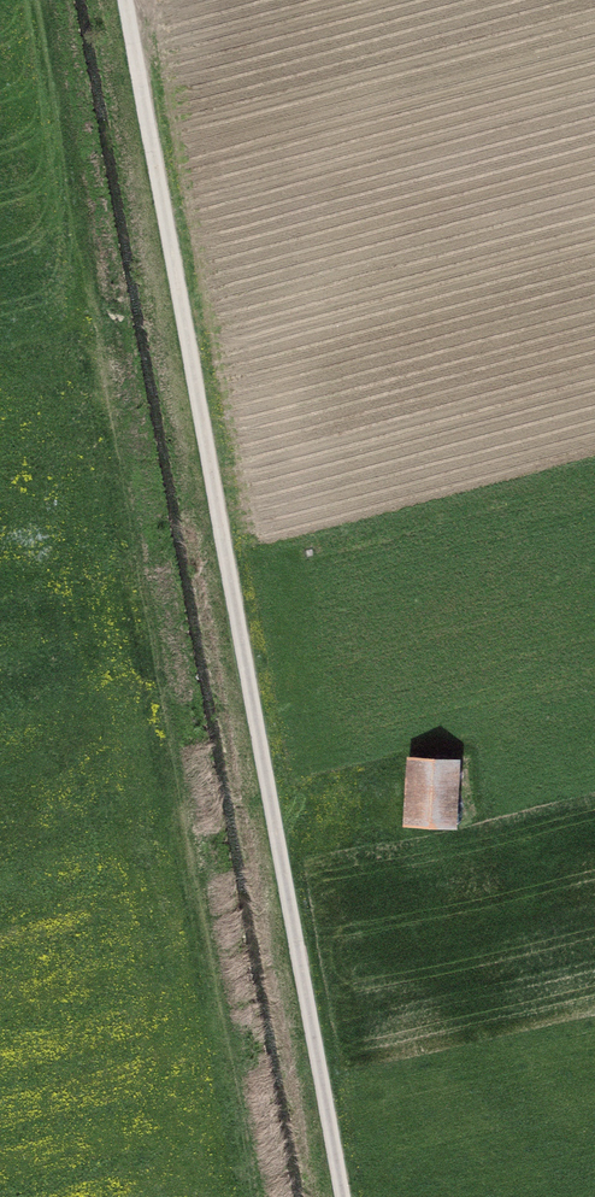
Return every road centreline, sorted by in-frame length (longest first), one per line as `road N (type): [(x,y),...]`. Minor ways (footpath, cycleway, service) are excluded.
road 1 (track): [(257,1196),(37,0)]
road 2 (track): [(132,0),(347,1196)]

